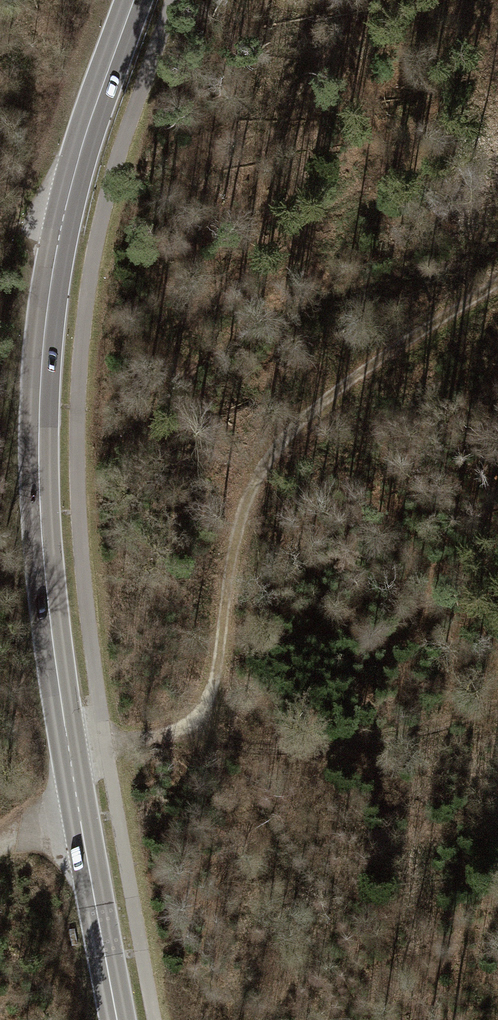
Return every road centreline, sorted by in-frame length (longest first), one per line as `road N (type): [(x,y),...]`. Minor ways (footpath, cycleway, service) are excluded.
road 1 (primary): [(133,0),(61,229),(44,331),(41,442),(56,655),(118,1019)]
road 2 (track): [(70,746),(183,734),(209,699),(234,538),(277,447),(316,404),(497,279)]
road 3 (track): [(183,734),(387,736),(497,705)]

